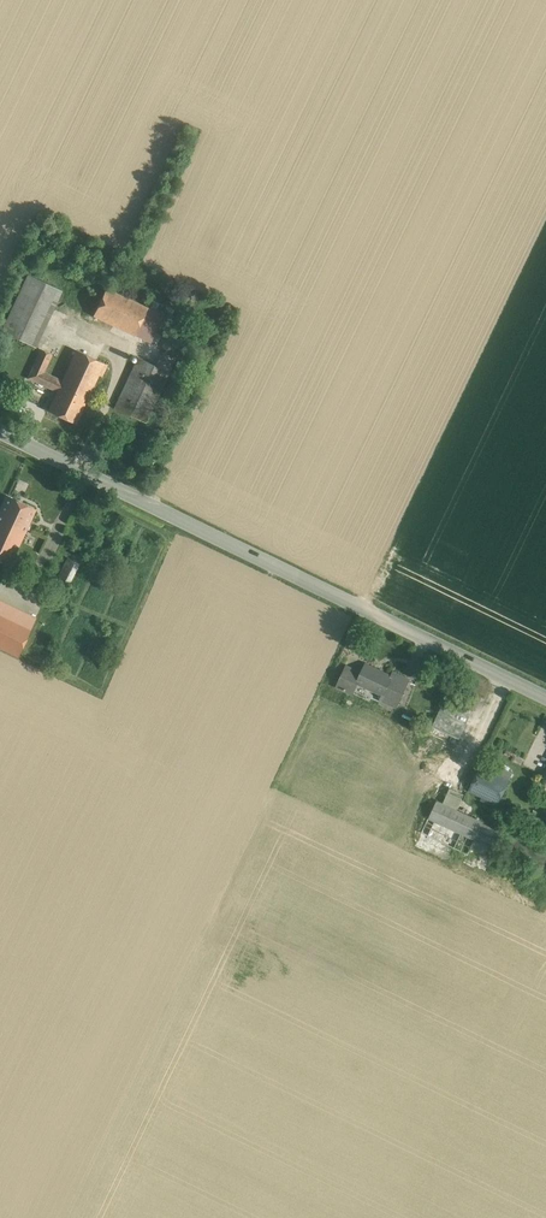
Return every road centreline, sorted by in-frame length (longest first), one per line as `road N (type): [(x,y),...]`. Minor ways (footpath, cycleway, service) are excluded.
road 1 (tertiary): [(545,697),(0,431)]

